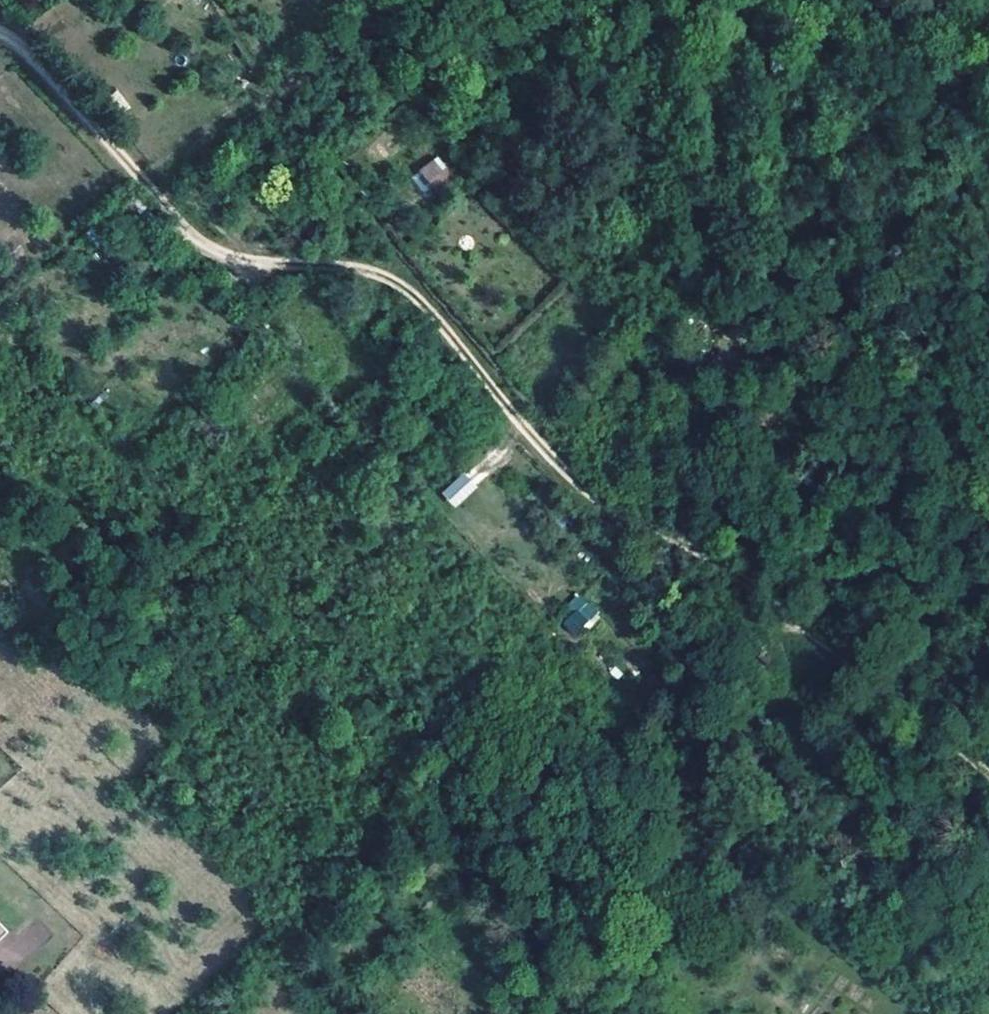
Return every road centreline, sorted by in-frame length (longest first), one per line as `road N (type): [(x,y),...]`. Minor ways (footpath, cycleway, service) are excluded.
road 1 (track): [(0,36),(46,72),(212,249),(244,261),(378,273),(414,288),(560,466),(608,509),(762,587),(988,759)]

